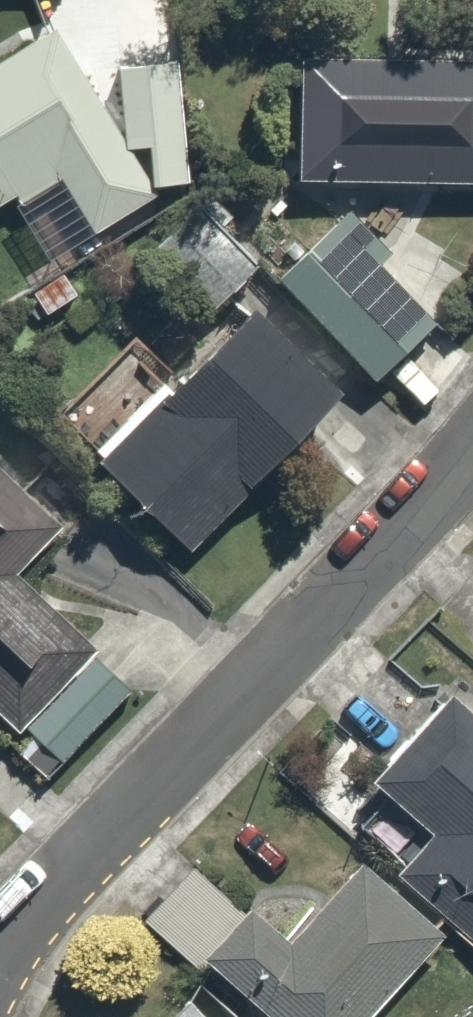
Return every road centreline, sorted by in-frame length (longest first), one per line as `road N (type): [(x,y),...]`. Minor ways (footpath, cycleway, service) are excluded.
road 1 (residential): [(472,452),(58,879),(0,948)]

